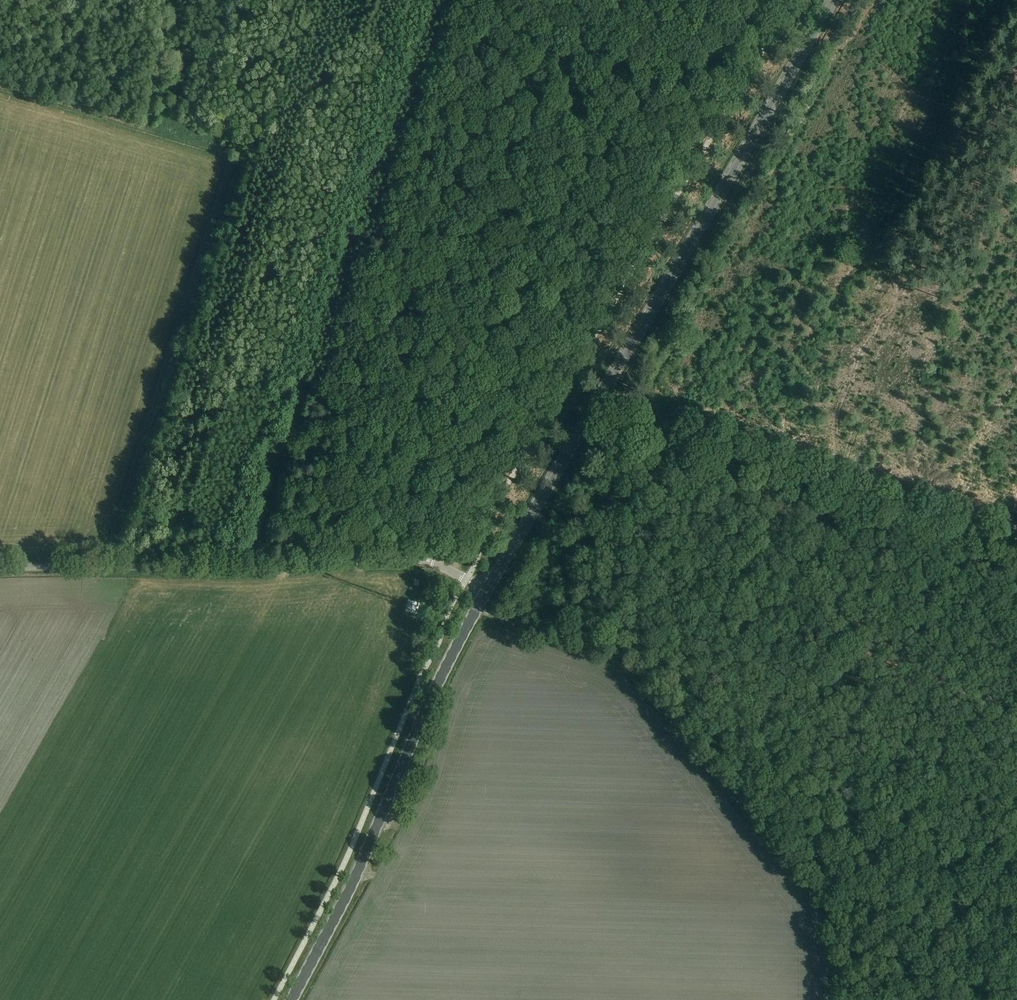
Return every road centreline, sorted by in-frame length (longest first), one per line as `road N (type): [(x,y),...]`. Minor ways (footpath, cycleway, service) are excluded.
road 1 (primary): [(487,590),(833,0)]
road 2 (track): [(627,0),(358,470),(319,563)]
road 3 (unclassified): [(0,568),(392,557),(429,562),(487,590)]
road 4 (primary): [(291,999),(487,590)]
road 5 (track): [(597,399),(1016,523)]

